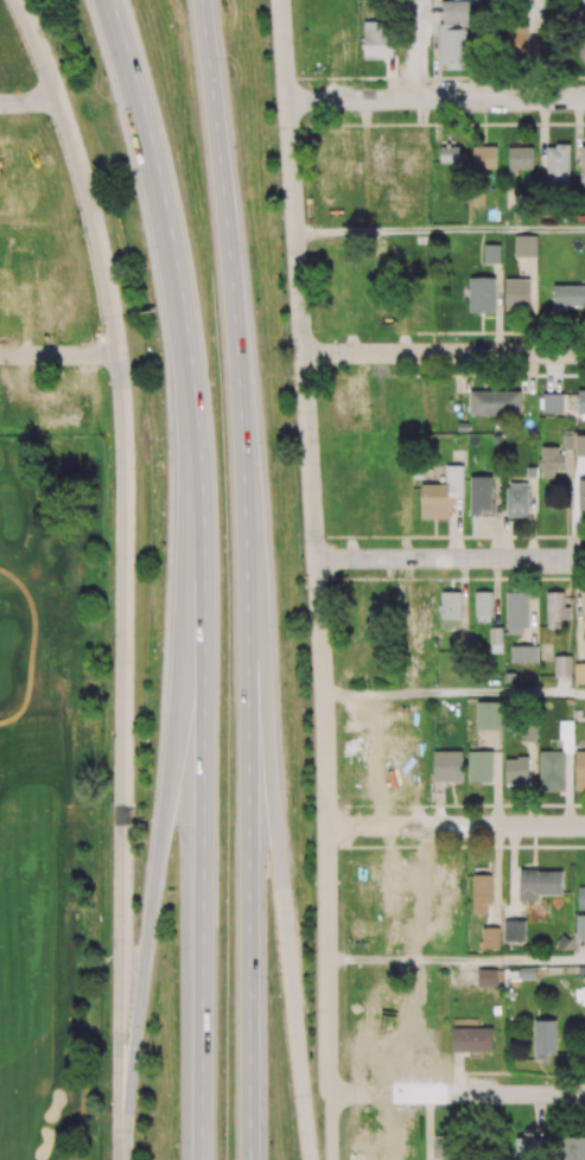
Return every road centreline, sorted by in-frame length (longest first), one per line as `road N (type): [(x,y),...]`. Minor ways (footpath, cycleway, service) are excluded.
road 1 (tertiary): [(359,1159),(386,694),(386,557),(357,235),(313,0)]
road 2 (tertiary): [(43,353),(108,810),(123,1159)]
road 3 (motorway): [(197,478),(124,1159)]
road 4 (motorway): [(107,0),(176,276),(197,478)]
road 5 (residential): [(431,834),(413,878),(398,1159)]
road 6 (tertiary): [(0,83),(43,353)]
road 7 (residential): [(393,130),(393,231),(406,316),(443,355)]
road 8 (residential): [(584,101),(421,101),(393,130)]
road 9 (tertiary): [(584,557),(386,557)]
road 10 (residential): [(584,1094),(403,1094)]
road 11 (residential): [(584,826),(470,826),(431,834)]
road 12 (residential): [(584,353),(443,355)]

